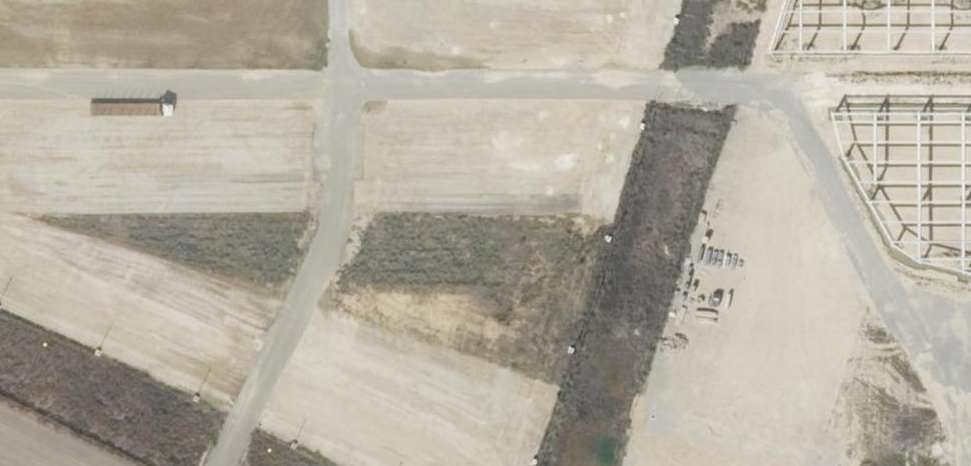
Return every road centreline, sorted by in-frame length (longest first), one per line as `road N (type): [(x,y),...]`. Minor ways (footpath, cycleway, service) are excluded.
road 1 (unclassified): [(576,465),(728,0)]

